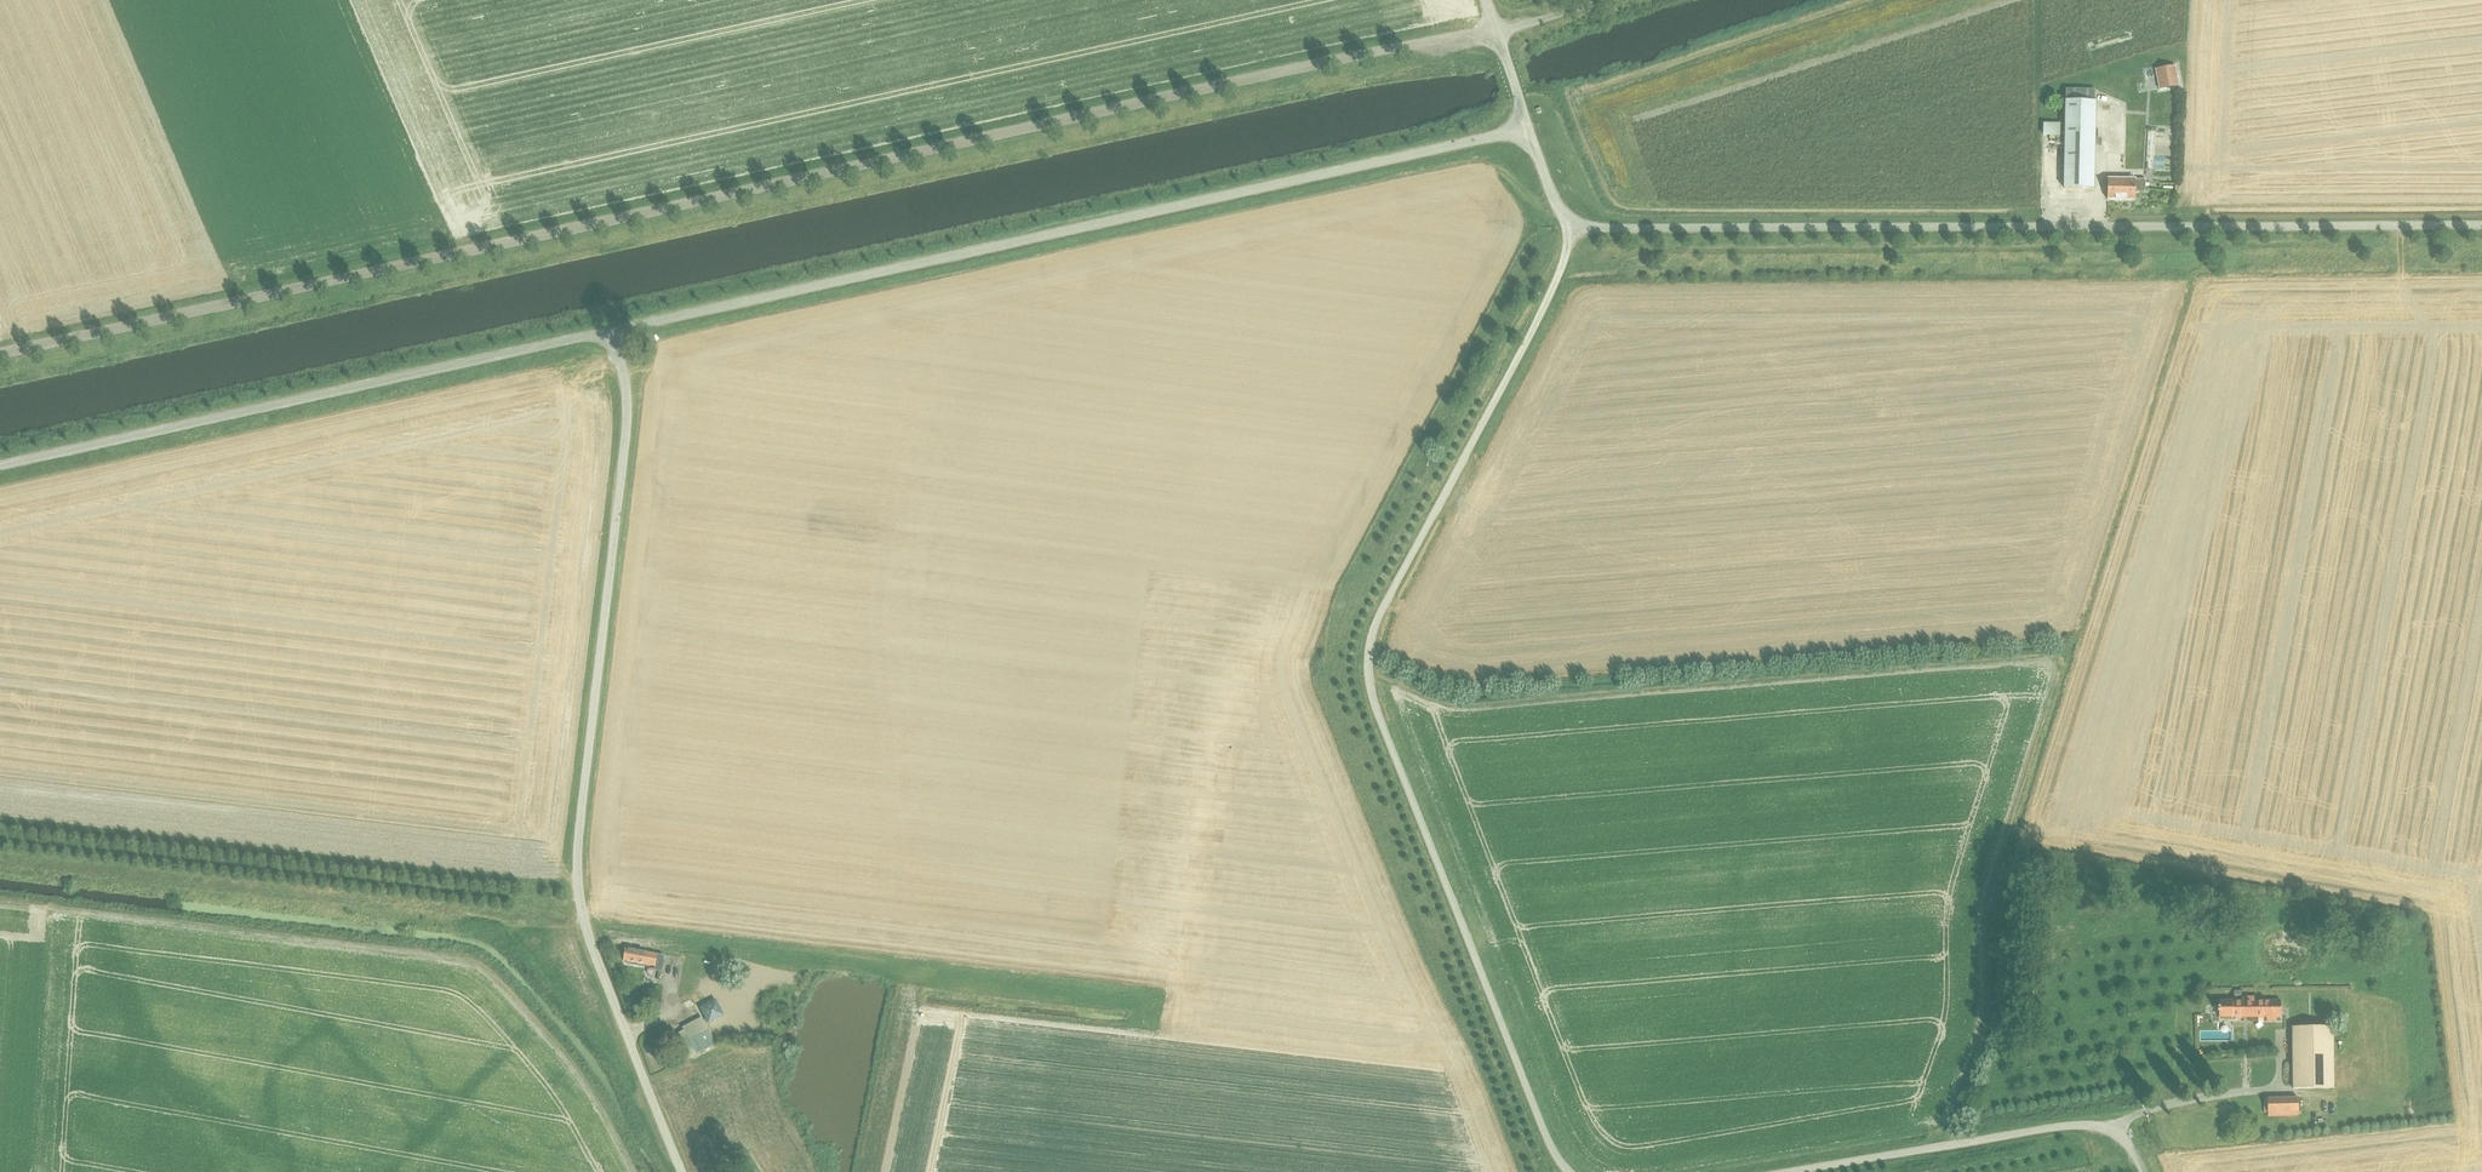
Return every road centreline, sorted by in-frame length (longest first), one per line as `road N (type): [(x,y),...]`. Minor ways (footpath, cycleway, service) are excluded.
road 1 (track): [(1497,33),(1324,62),(0,353)]
road 2 (unclassified): [(1570,1171),(1546,1136),(1377,712),(1369,667),(1379,615),(1532,330),(1572,225)]
road 3 (unclassified): [(614,330),(1528,127)]
road 4 (unclassified): [(2481,225),(1572,225)]
road 5 (unclassified): [(681,1171),(592,948),(577,883),(625,441),(614,330)]
road 6 (unclassified): [(0,465),(614,330)]
road 7 (unclassified): [(2143,1171),(2113,1128),(2067,1125),(1784,1171)]
road 8 (unclassified): [(1528,127),(1486,0)]

